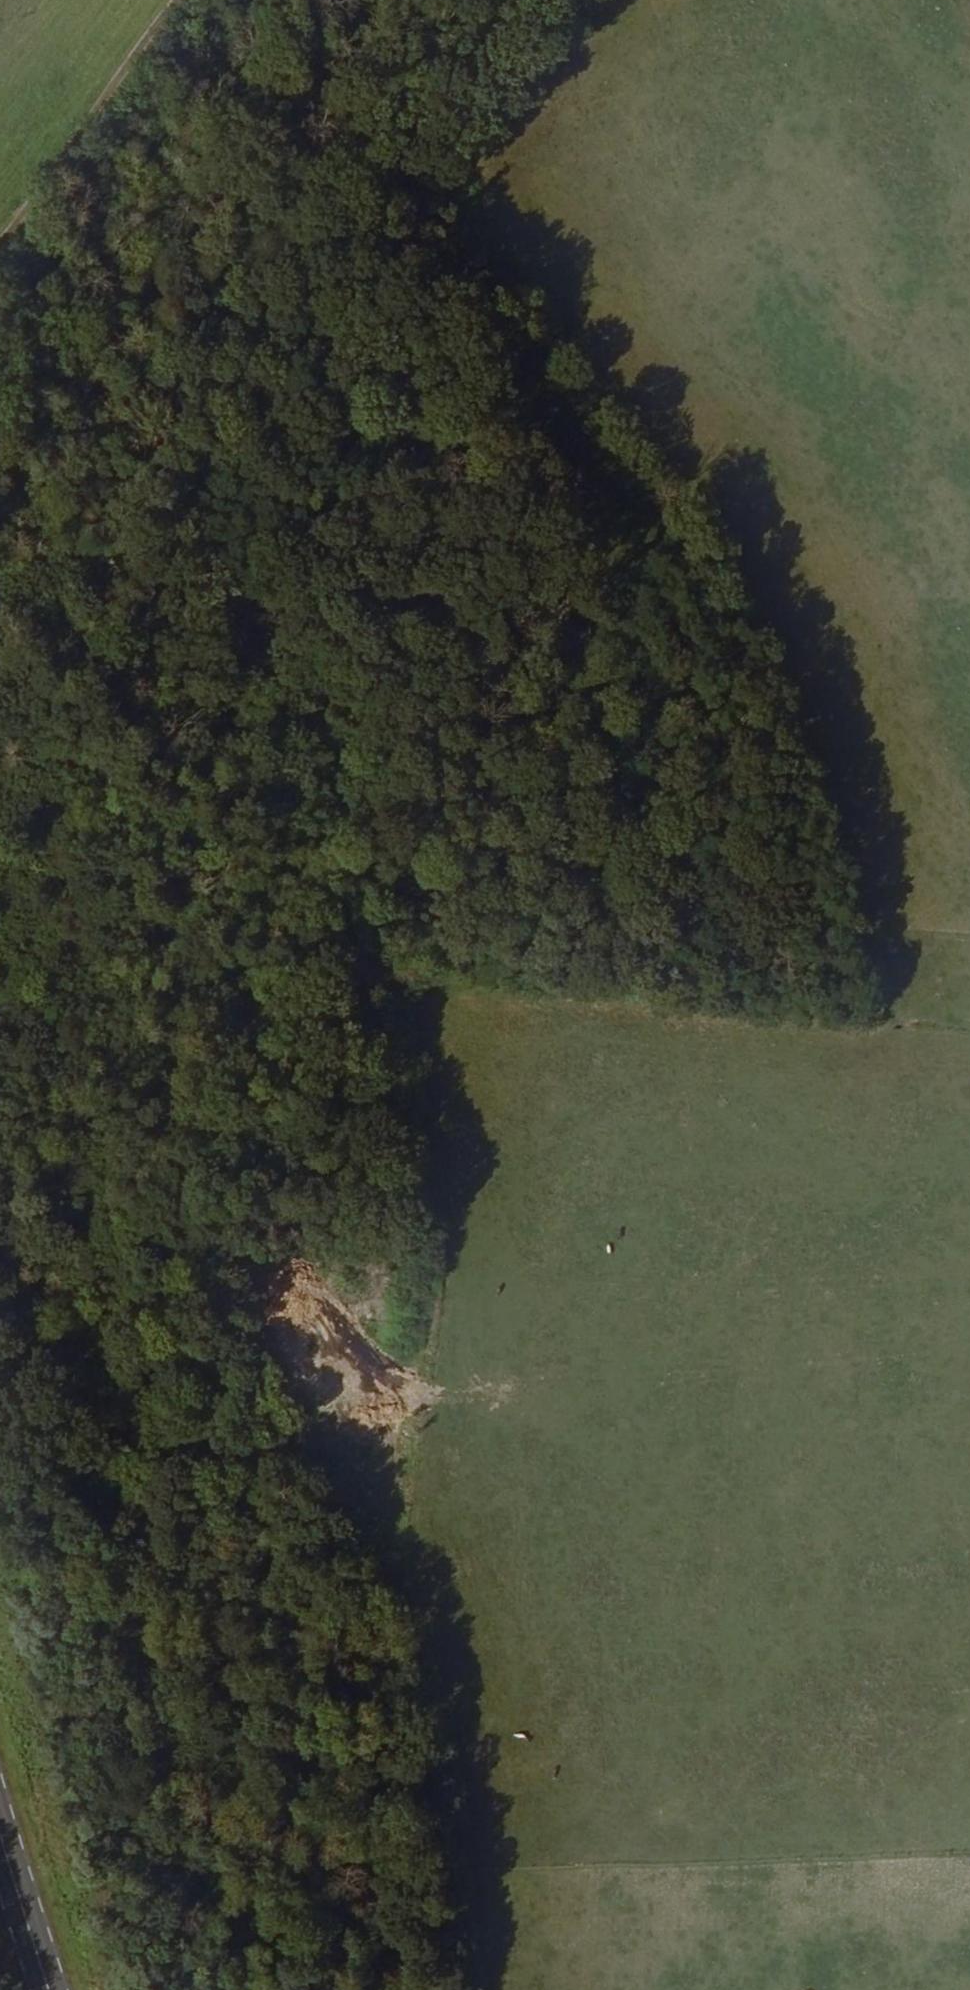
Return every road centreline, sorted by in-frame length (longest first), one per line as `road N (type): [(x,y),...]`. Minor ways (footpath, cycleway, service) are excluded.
road 1 (track): [(0,242),(195,0)]
road 2 (track): [(252,1444),(205,1450),(0,1411)]
road 3 (primary): [(50,1989),(0,1829)]

